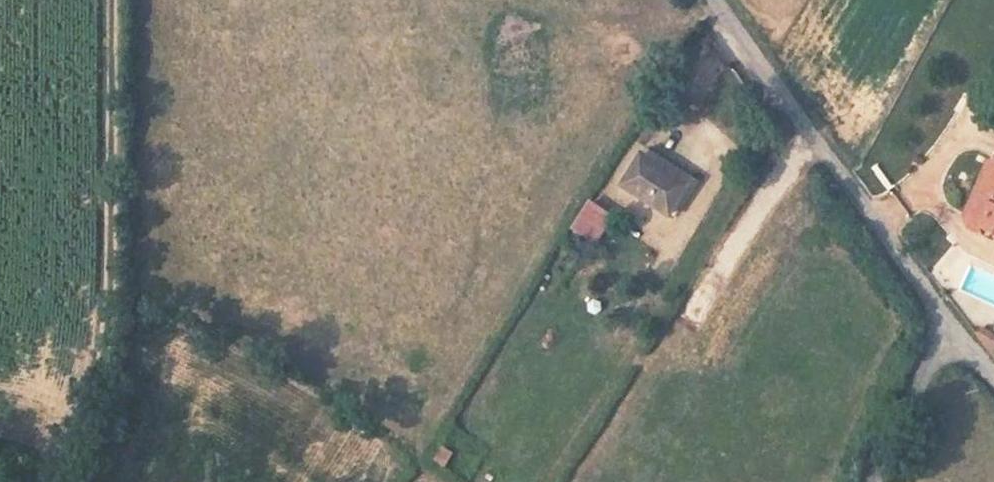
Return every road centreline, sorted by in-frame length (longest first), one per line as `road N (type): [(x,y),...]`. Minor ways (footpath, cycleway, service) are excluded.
road 1 (track): [(51,475),(81,443),(103,359),(111,0)]
road 2 (unclassified): [(711,0),(946,326)]
road 3 (residential): [(946,326),(878,481)]

